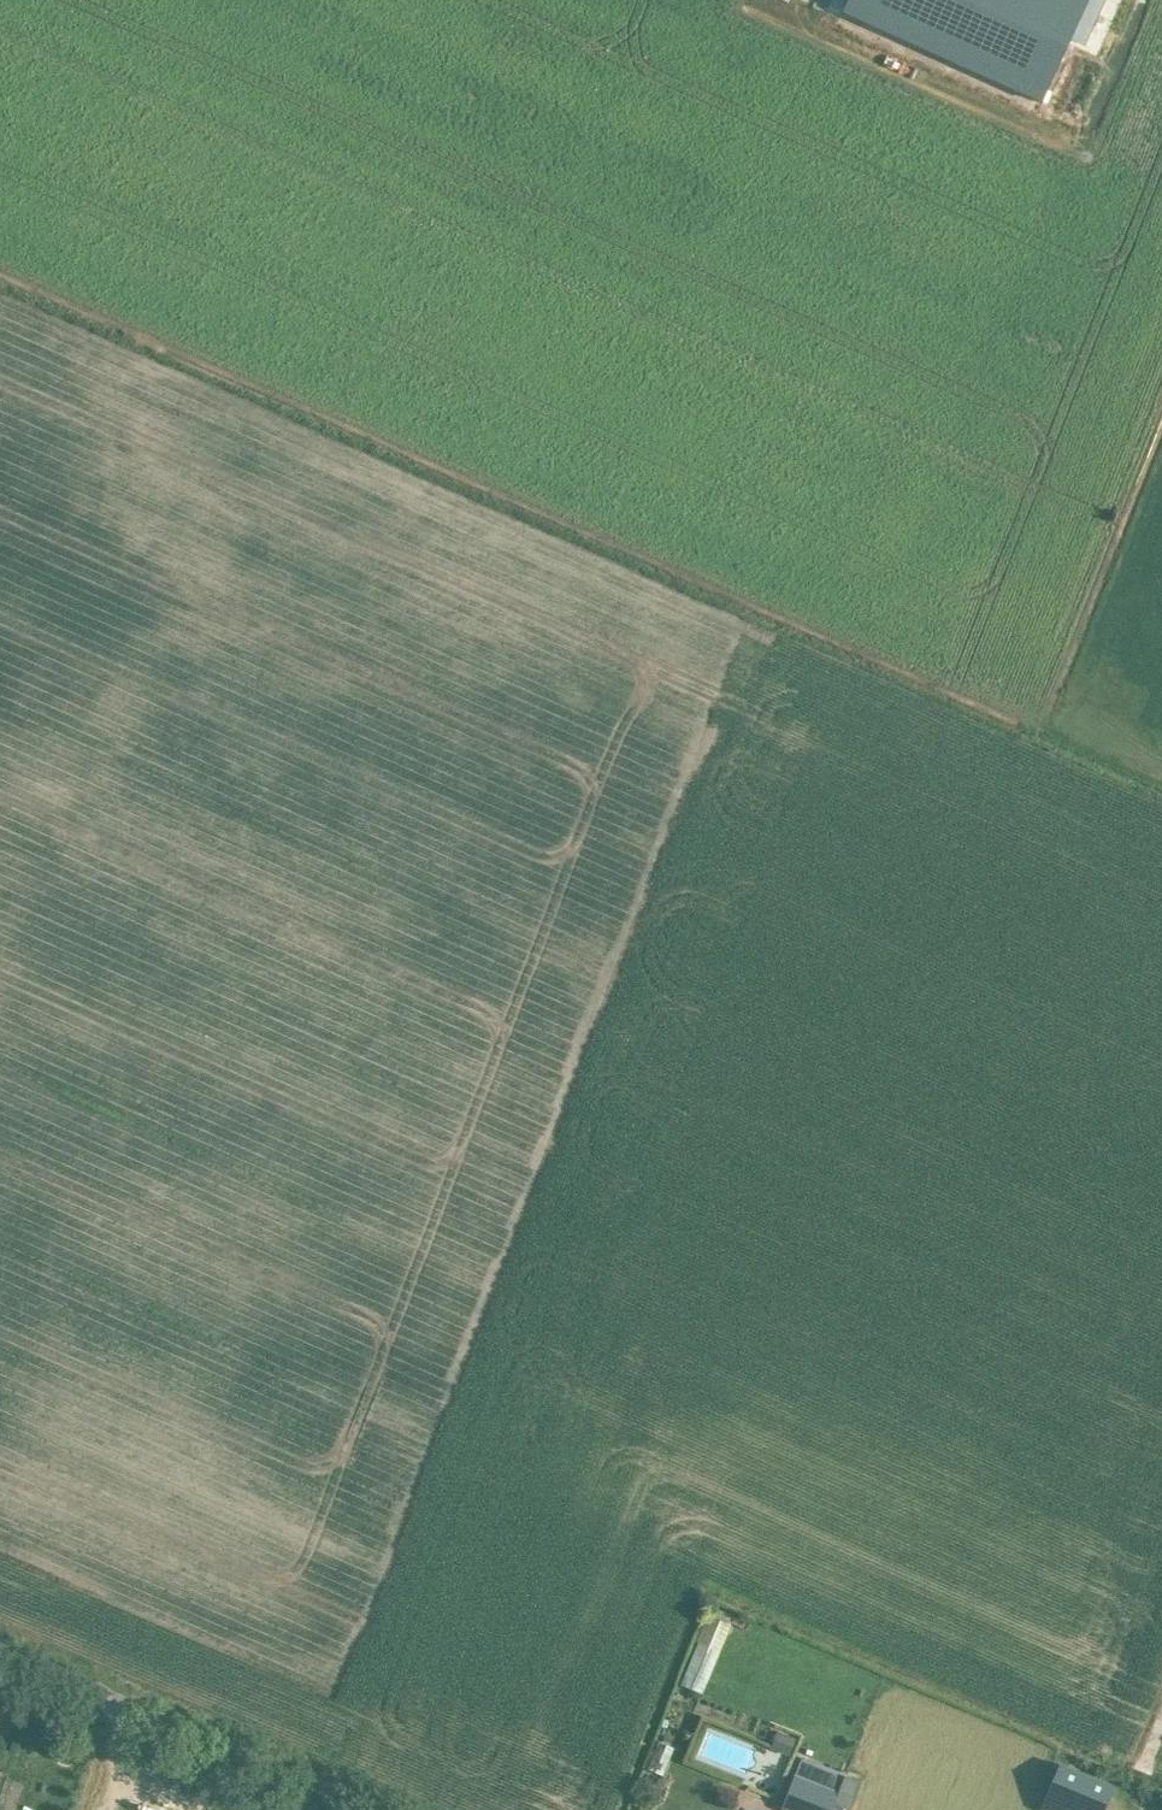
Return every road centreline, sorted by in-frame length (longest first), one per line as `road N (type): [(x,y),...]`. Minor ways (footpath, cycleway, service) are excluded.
road 1 (unclassified): [(377,1809),(0,1648)]

